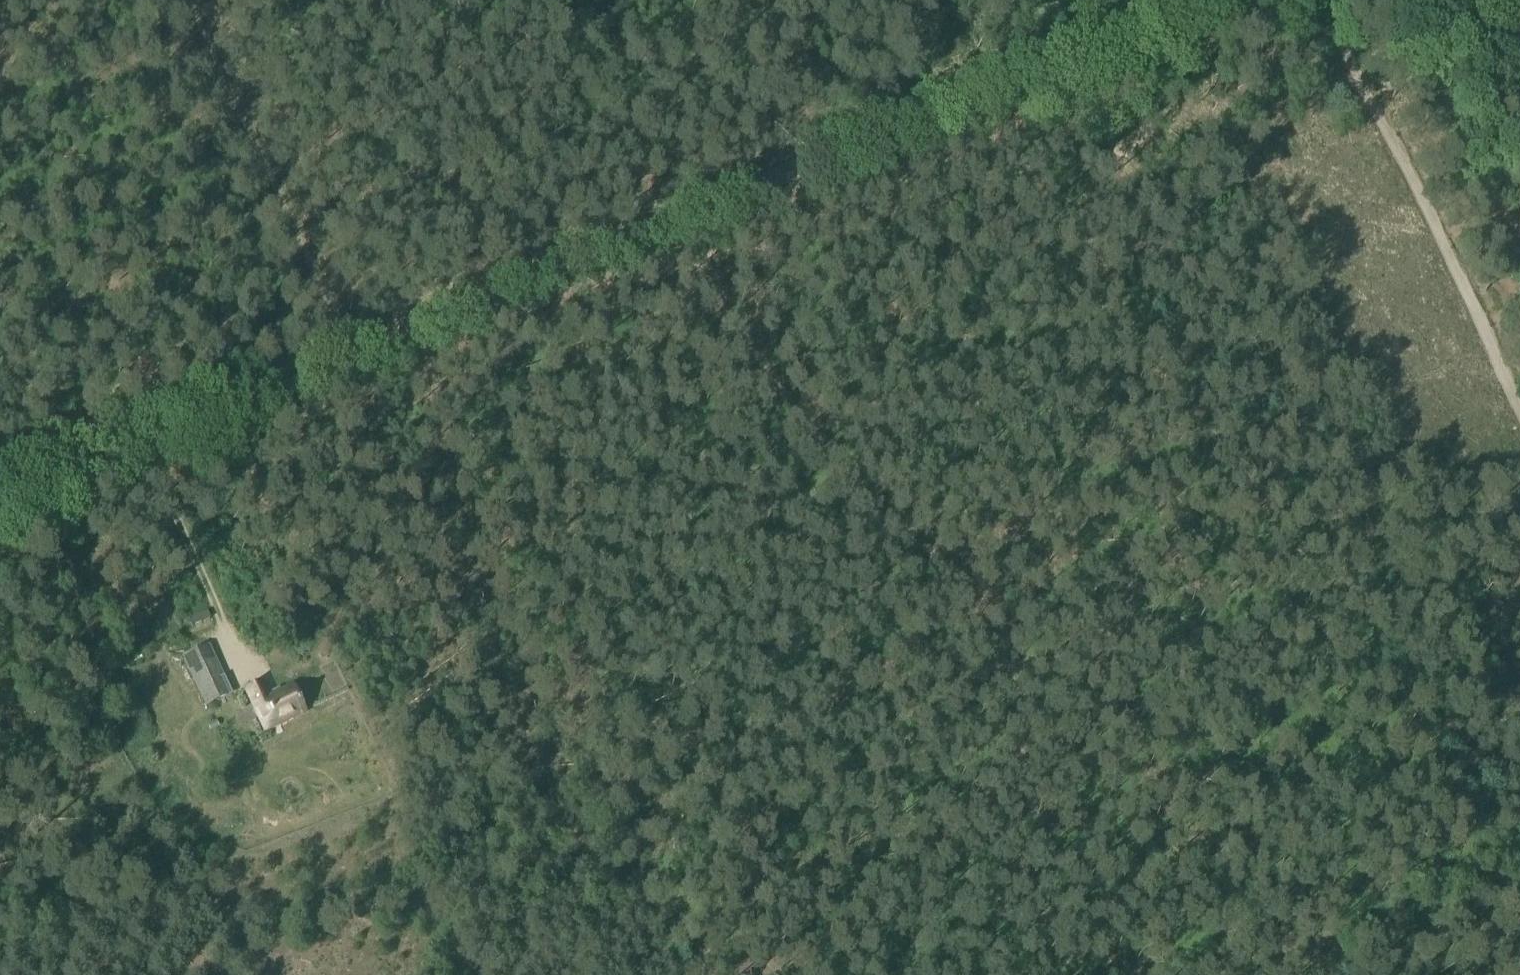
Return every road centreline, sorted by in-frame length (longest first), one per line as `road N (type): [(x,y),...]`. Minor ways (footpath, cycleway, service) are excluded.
road 1 (unclassified): [(0,507),(1198,0)]
road 2 (track): [(1519,413),(1325,0)]
road 3 (track): [(1377,0),(1391,49),(1519,320)]

